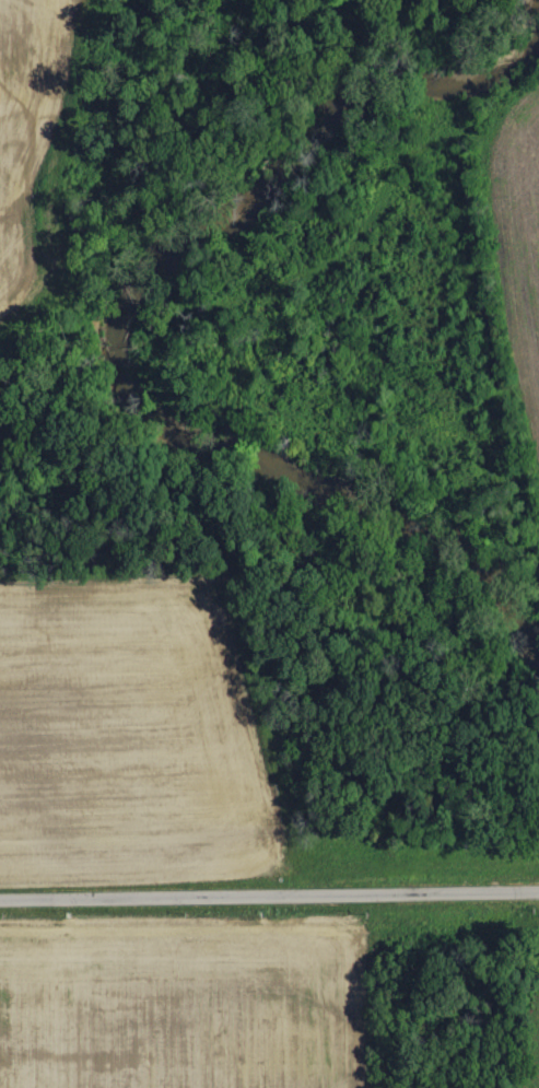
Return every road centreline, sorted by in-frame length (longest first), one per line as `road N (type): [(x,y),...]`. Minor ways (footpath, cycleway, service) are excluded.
road 1 (residential): [(0,897),(538,891)]

